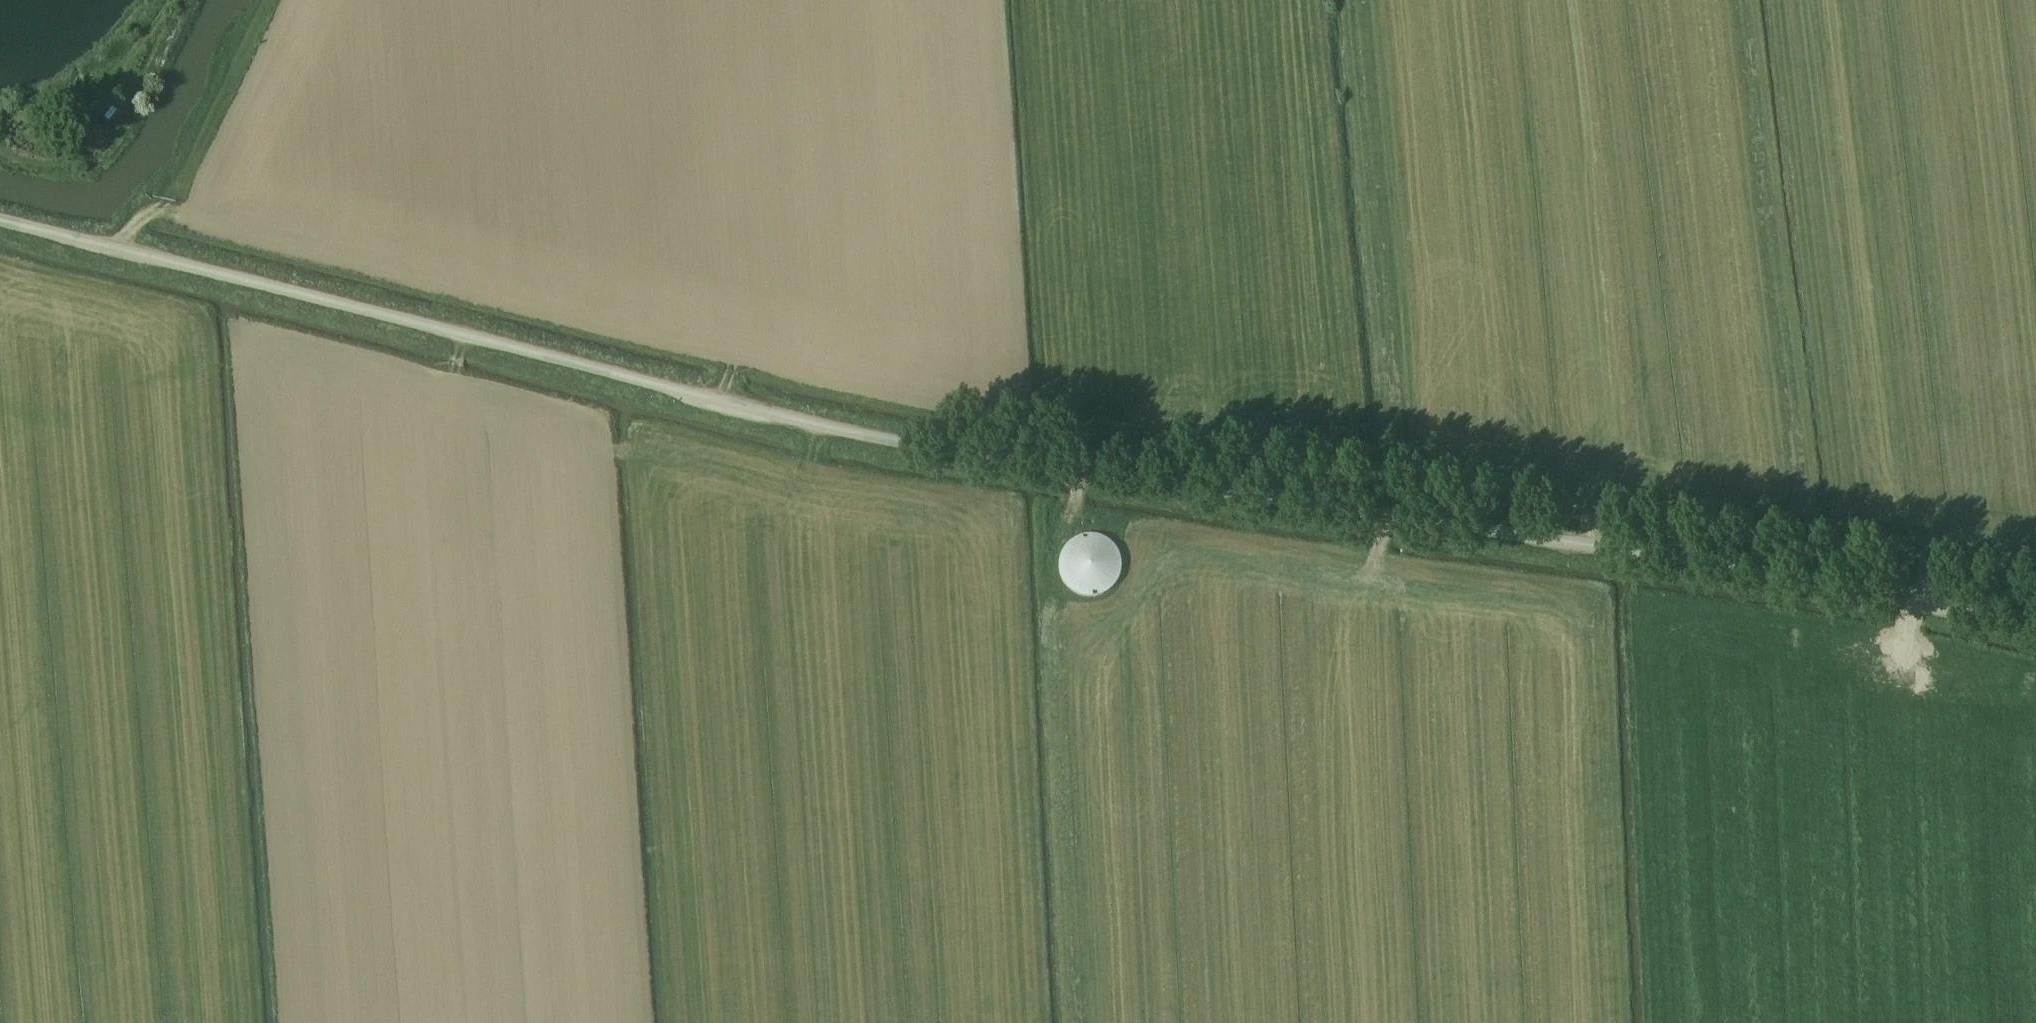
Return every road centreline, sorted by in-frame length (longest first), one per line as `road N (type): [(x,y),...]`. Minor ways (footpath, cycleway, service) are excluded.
road 1 (unclassified): [(2035,621),(896,440),(0,218)]

